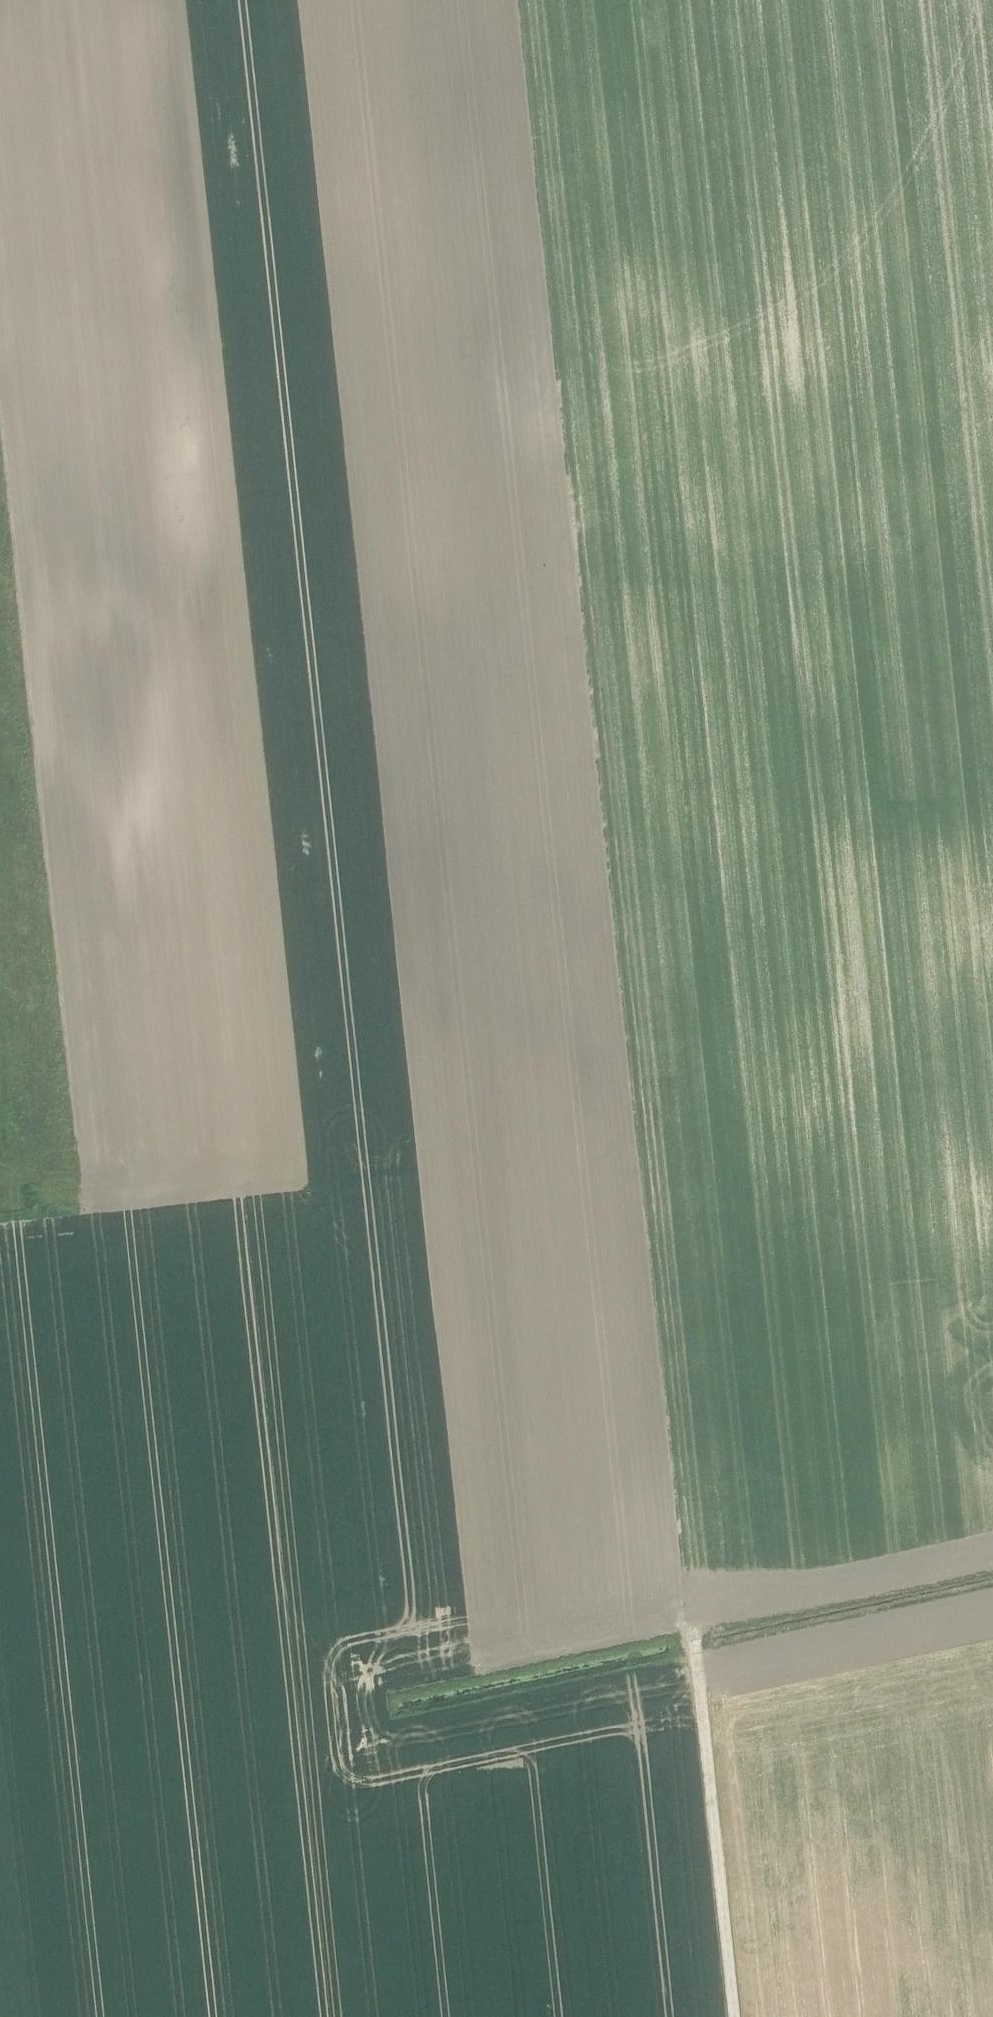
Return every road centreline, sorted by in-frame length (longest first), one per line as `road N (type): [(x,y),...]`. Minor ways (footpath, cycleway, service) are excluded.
road 1 (unclassified): [(734,2016),(693,1634)]

